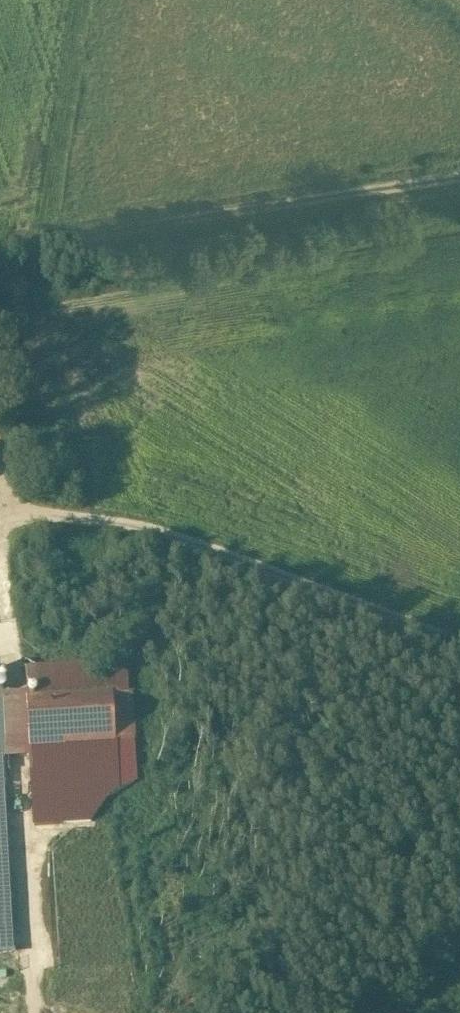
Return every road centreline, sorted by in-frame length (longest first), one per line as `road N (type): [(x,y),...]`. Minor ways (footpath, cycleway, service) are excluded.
road 1 (track): [(459,649),(125,529),(13,510),(0,459)]
road 2 (track): [(0,254),(459,180)]

